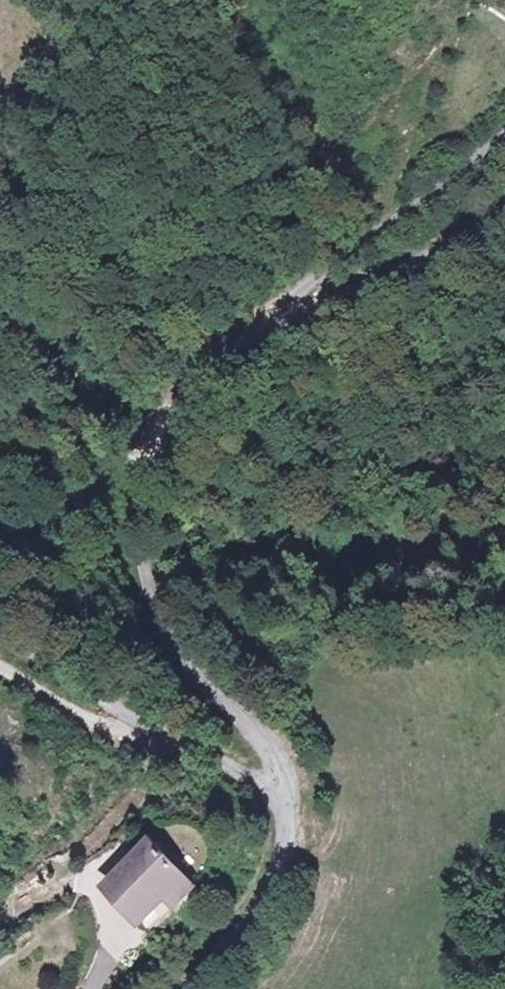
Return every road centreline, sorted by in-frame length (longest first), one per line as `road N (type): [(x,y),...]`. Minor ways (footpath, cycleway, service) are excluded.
road 1 (unclassified): [(281,780),(273,759),(210,693),(167,631),(147,574),(163,440),(194,381),(242,336),(437,253),(504,209)]
road 2 (residential): [(0,628),(116,712),(281,780)]
road 3 (track): [(504,137),(266,326)]
road 4 (unclassified): [(196,988),(239,947),(288,870),(294,816),(281,780)]

